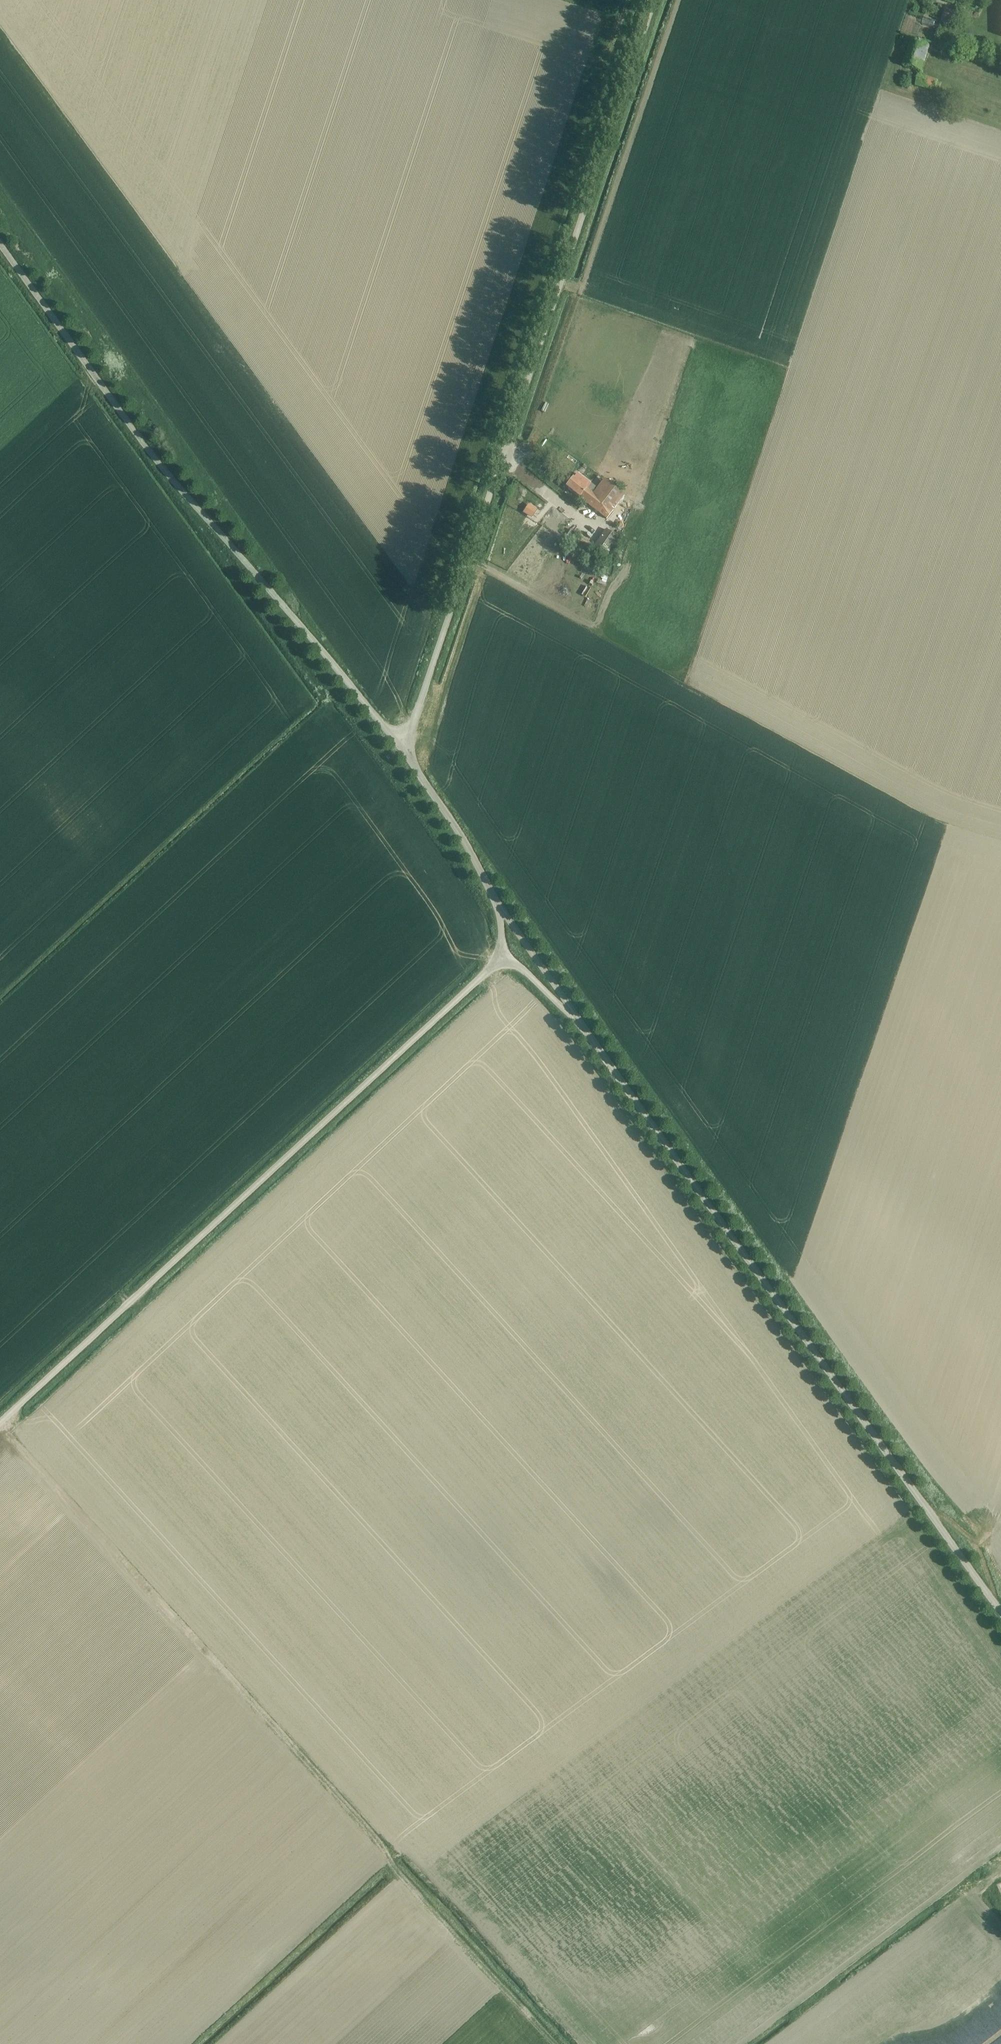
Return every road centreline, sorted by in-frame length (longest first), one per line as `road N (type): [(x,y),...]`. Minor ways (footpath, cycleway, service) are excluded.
road 1 (unclassified): [(401,747),(653,0)]
road 2 (unclassified): [(1000,1613),(726,1239),(570,1008)]
road 3 (unclassified): [(0,1422),(499,960)]
road 4 (unclassified): [(401,747),(159,462),(0,243)]
road 5 (unclassified): [(498,908),(401,747)]
road 6 (unclassified): [(570,1008),(498,908)]

